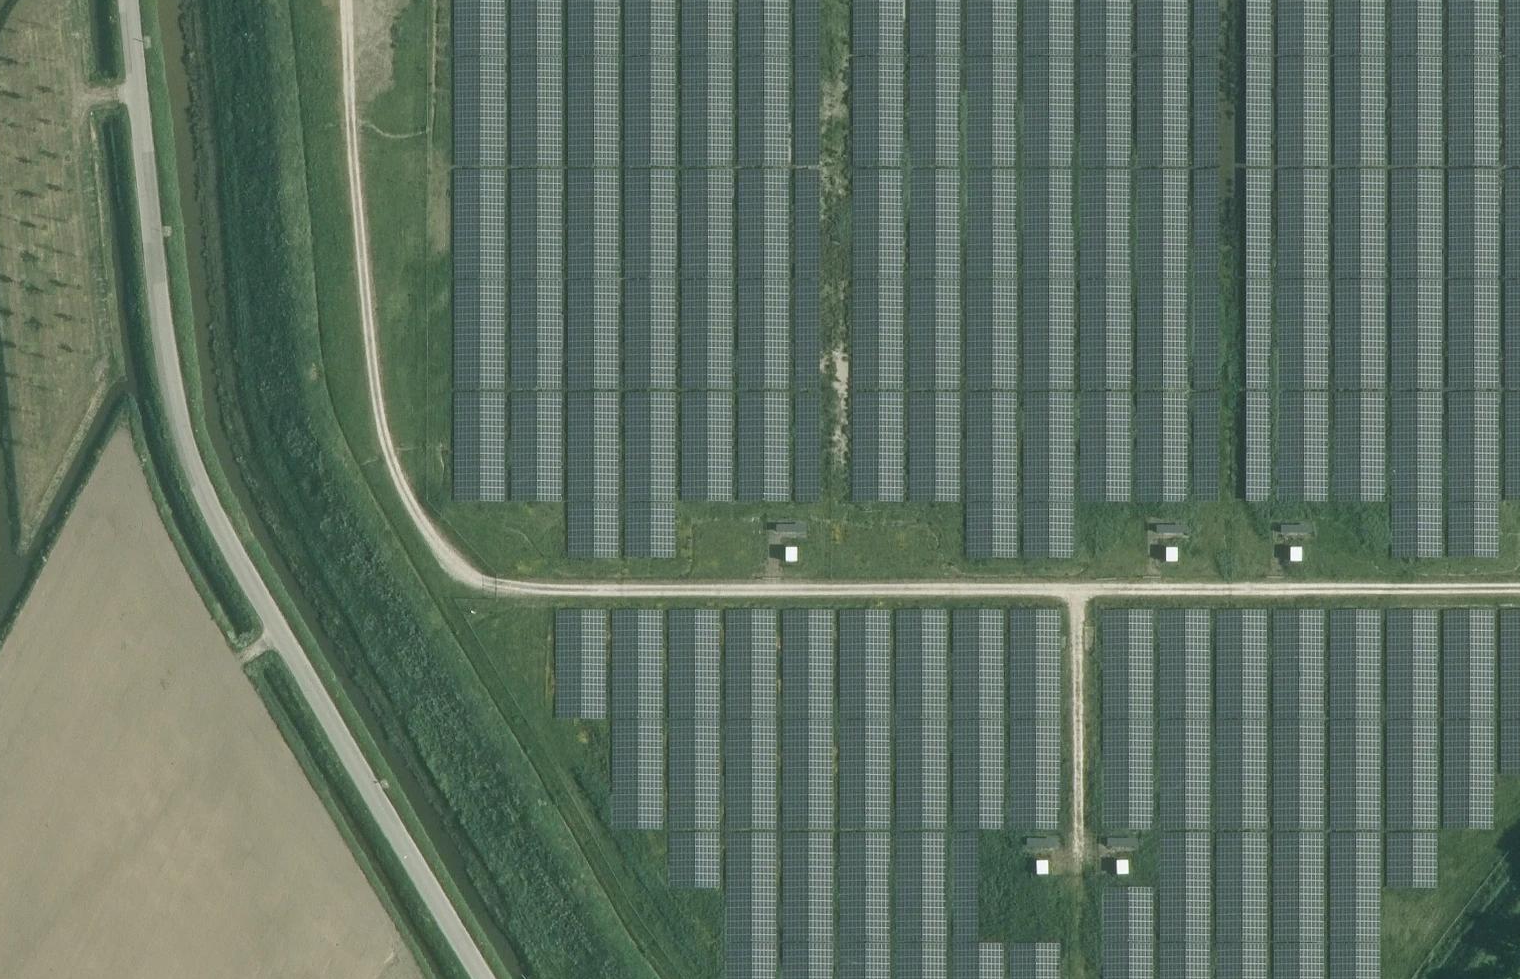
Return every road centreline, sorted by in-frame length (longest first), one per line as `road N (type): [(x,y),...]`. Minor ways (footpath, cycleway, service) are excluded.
road 1 (unclassified): [(481,978),(279,635),(187,455),(161,332),(128,0)]

